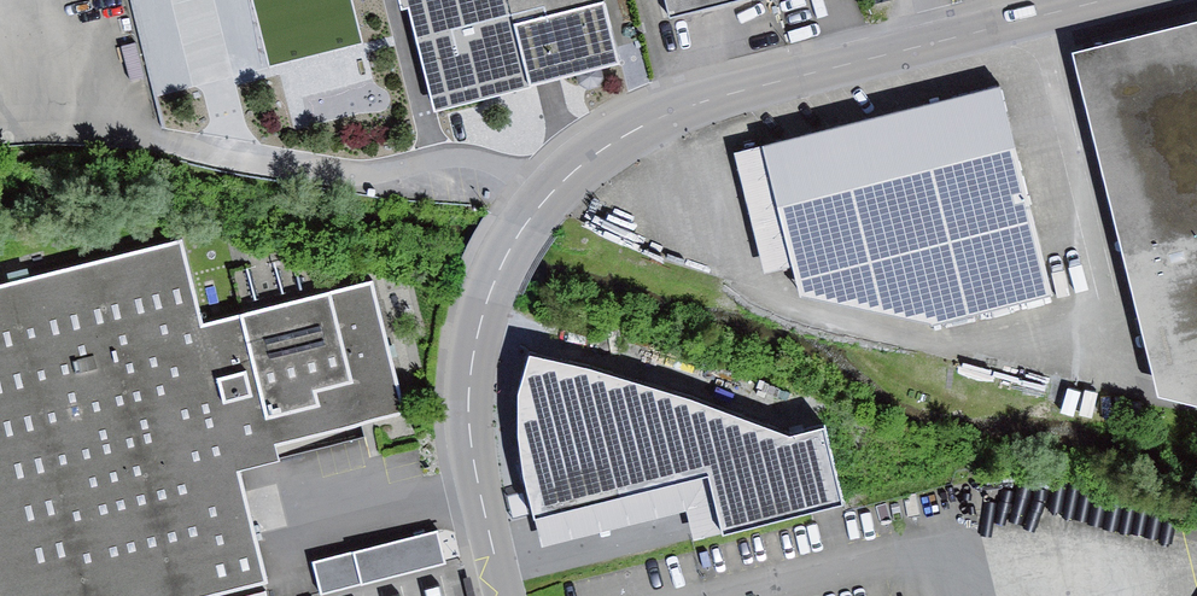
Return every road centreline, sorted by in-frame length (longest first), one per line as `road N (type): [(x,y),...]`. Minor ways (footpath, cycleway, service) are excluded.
road 1 (unclassified): [(505,595),(473,472),(471,376),(509,249),(545,194),(596,148),(674,112),(1126,0)]

